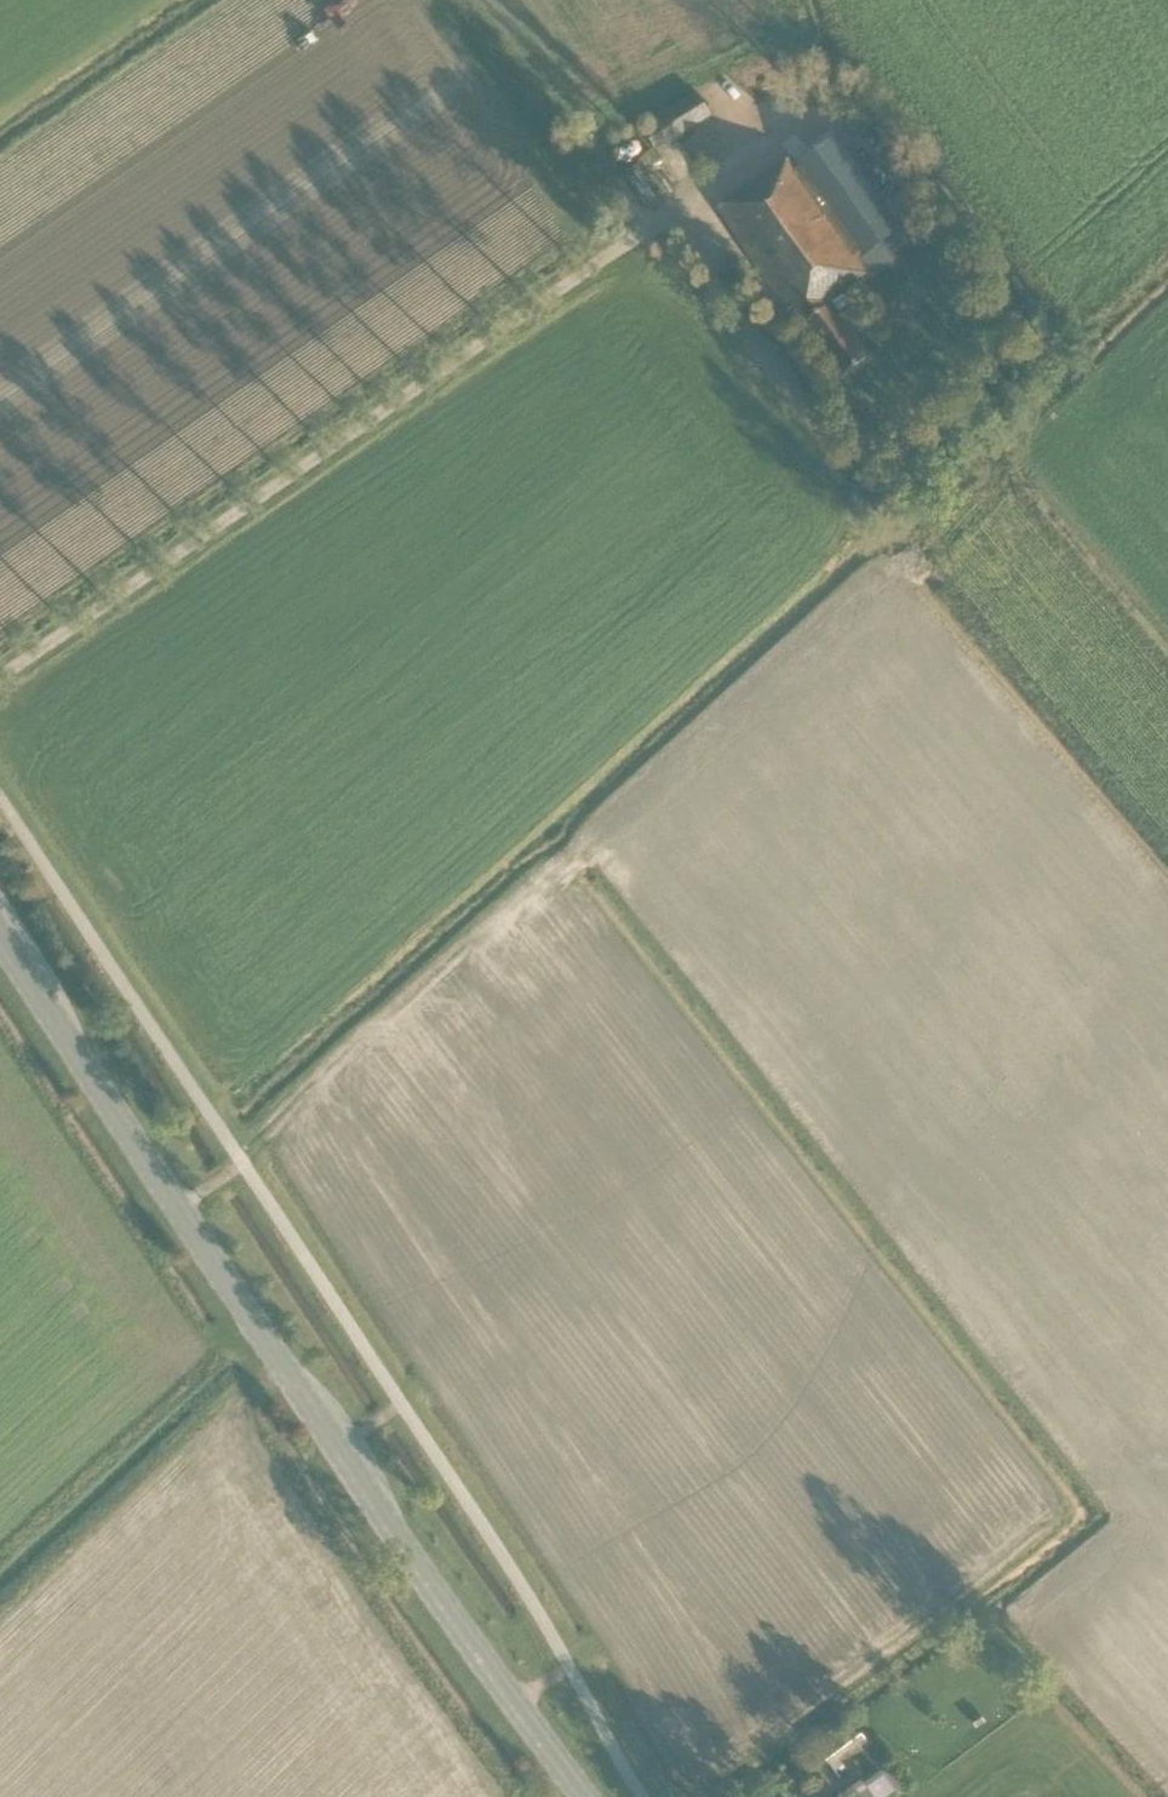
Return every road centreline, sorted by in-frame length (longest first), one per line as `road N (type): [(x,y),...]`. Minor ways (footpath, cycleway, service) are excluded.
road 1 (primary): [(585,1796),(322,1427),(0,938)]

